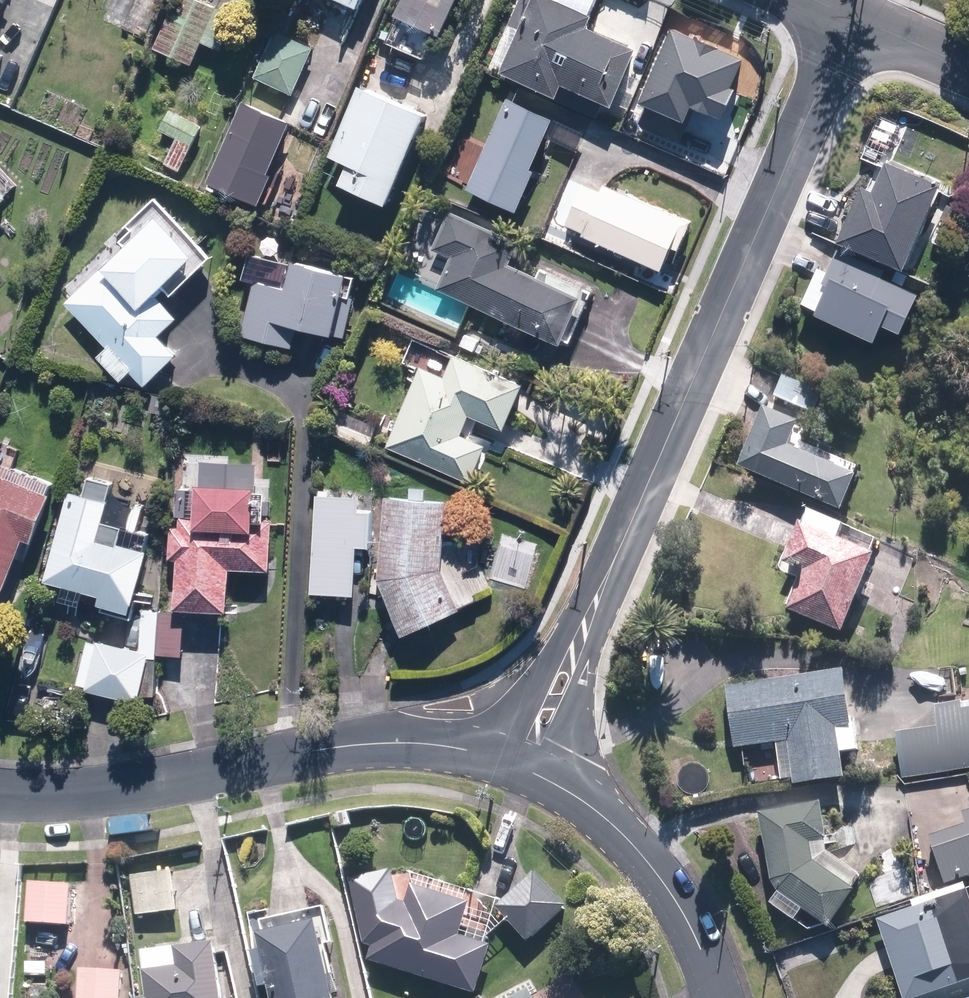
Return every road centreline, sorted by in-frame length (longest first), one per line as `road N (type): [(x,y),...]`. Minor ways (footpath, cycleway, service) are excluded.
road 1 (residential): [(588,623),(850,17)]
road 2 (residential): [(489,755),(361,744),(86,793),(0,796)]
road 3 (residential): [(717,997),(678,907),(653,874),(553,785)]
road 4 (residential): [(588,623),(569,746),(553,785)]
road 5 (residential): [(489,755),(527,692),(588,623)]
road 6 (residential): [(968,68),(850,17)]

